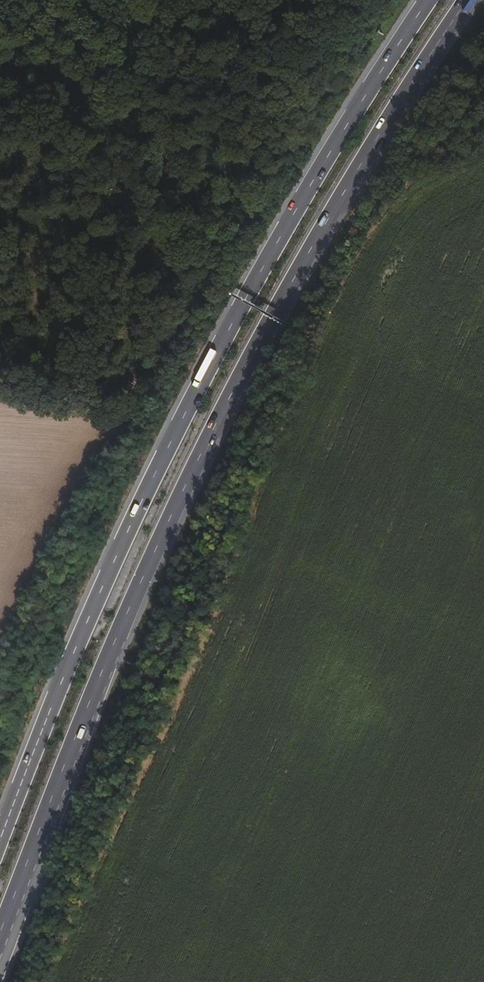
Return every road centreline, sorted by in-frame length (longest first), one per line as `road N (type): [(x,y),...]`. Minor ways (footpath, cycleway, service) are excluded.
road 1 (trunk): [(0,944),(198,459),(389,113),(469,0)]
road 2 (trunk): [(435,0),(298,195),(210,358),(0,837)]

